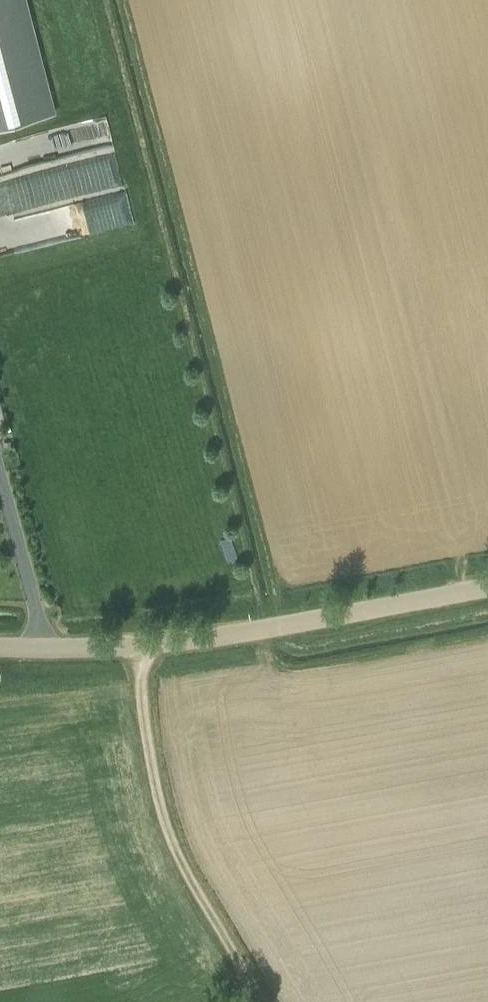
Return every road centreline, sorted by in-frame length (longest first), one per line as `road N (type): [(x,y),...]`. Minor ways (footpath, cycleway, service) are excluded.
road 1 (unclassified): [(487,586),(195,635),(98,647),(0,647)]

